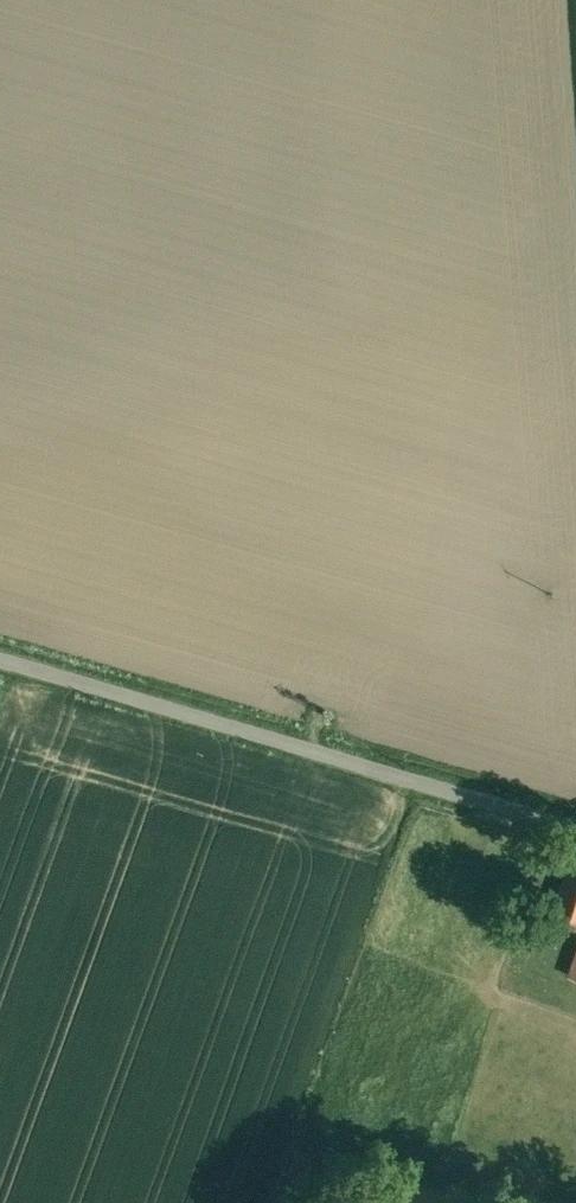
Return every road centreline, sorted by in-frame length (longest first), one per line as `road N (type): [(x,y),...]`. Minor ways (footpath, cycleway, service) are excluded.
road 1 (unclassified): [(0,663),(575,822)]

